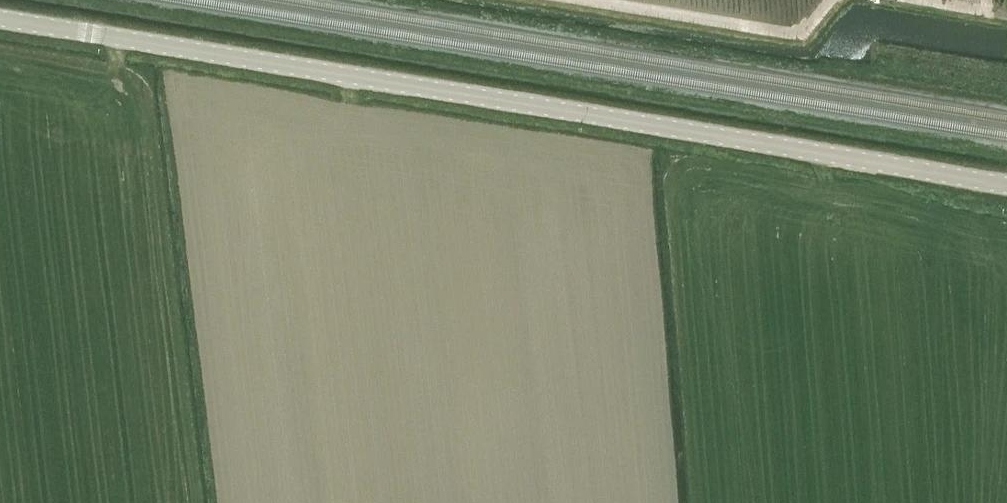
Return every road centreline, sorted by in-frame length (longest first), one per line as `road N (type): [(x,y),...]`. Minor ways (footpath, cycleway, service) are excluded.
road 1 (unclassified): [(1006,186),(0,20)]

